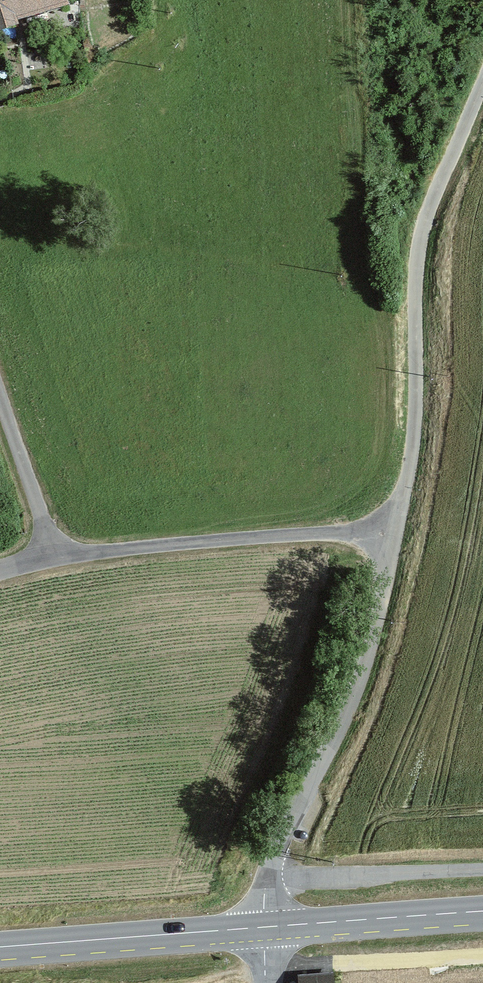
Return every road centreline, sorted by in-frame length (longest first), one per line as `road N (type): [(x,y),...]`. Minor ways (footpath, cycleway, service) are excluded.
road 1 (unclassified): [(395,535),(415,401),(414,272),(428,208),(482,79)]
road 2 (unclassified): [(266,927),(272,862),(365,667),(395,535)]
road 3 (unclassified): [(52,559),(282,536),(395,535)]
road 4 (secondary): [(0,947),(266,927)]
road 5 (secondary): [(266,927),(482,911)]
road 6 (track): [(268,878),(482,869)]
road 7 (unclassified): [(52,559),(0,393)]

